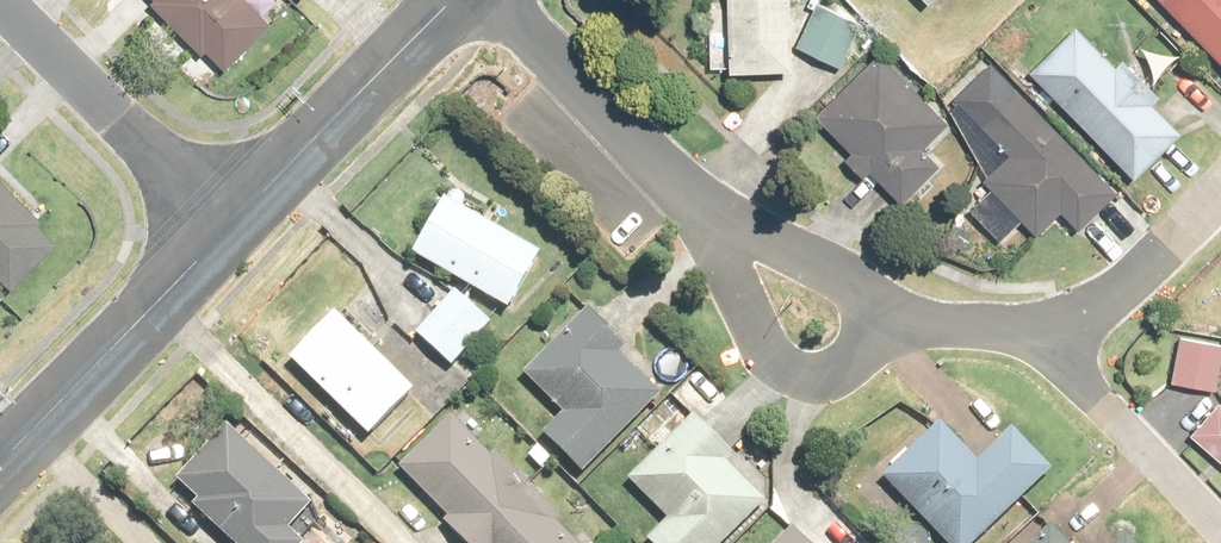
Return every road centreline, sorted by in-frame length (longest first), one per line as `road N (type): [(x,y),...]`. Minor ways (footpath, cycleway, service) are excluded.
road 1 (residential): [(455,0),(226,232)]
road 2 (residential): [(226,232),(0,462)]
road 3 (residential): [(0,6),(226,232)]
road 4 (residential): [(716,218),(503,0)]
road 5 (residential): [(867,327),(839,367),(809,375),(779,366),(757,335),(716,218)]
road 6 (residential): [(1060,331),(1097,400),(1220,531)]
road 7 (residential): [(1220,192),(1106,300),(1060,331)]
road 8 (residential): [(716,218),(850,283),(867,309),(867,327)]
road 9 (residential): [(1060,331),(867,327)]

